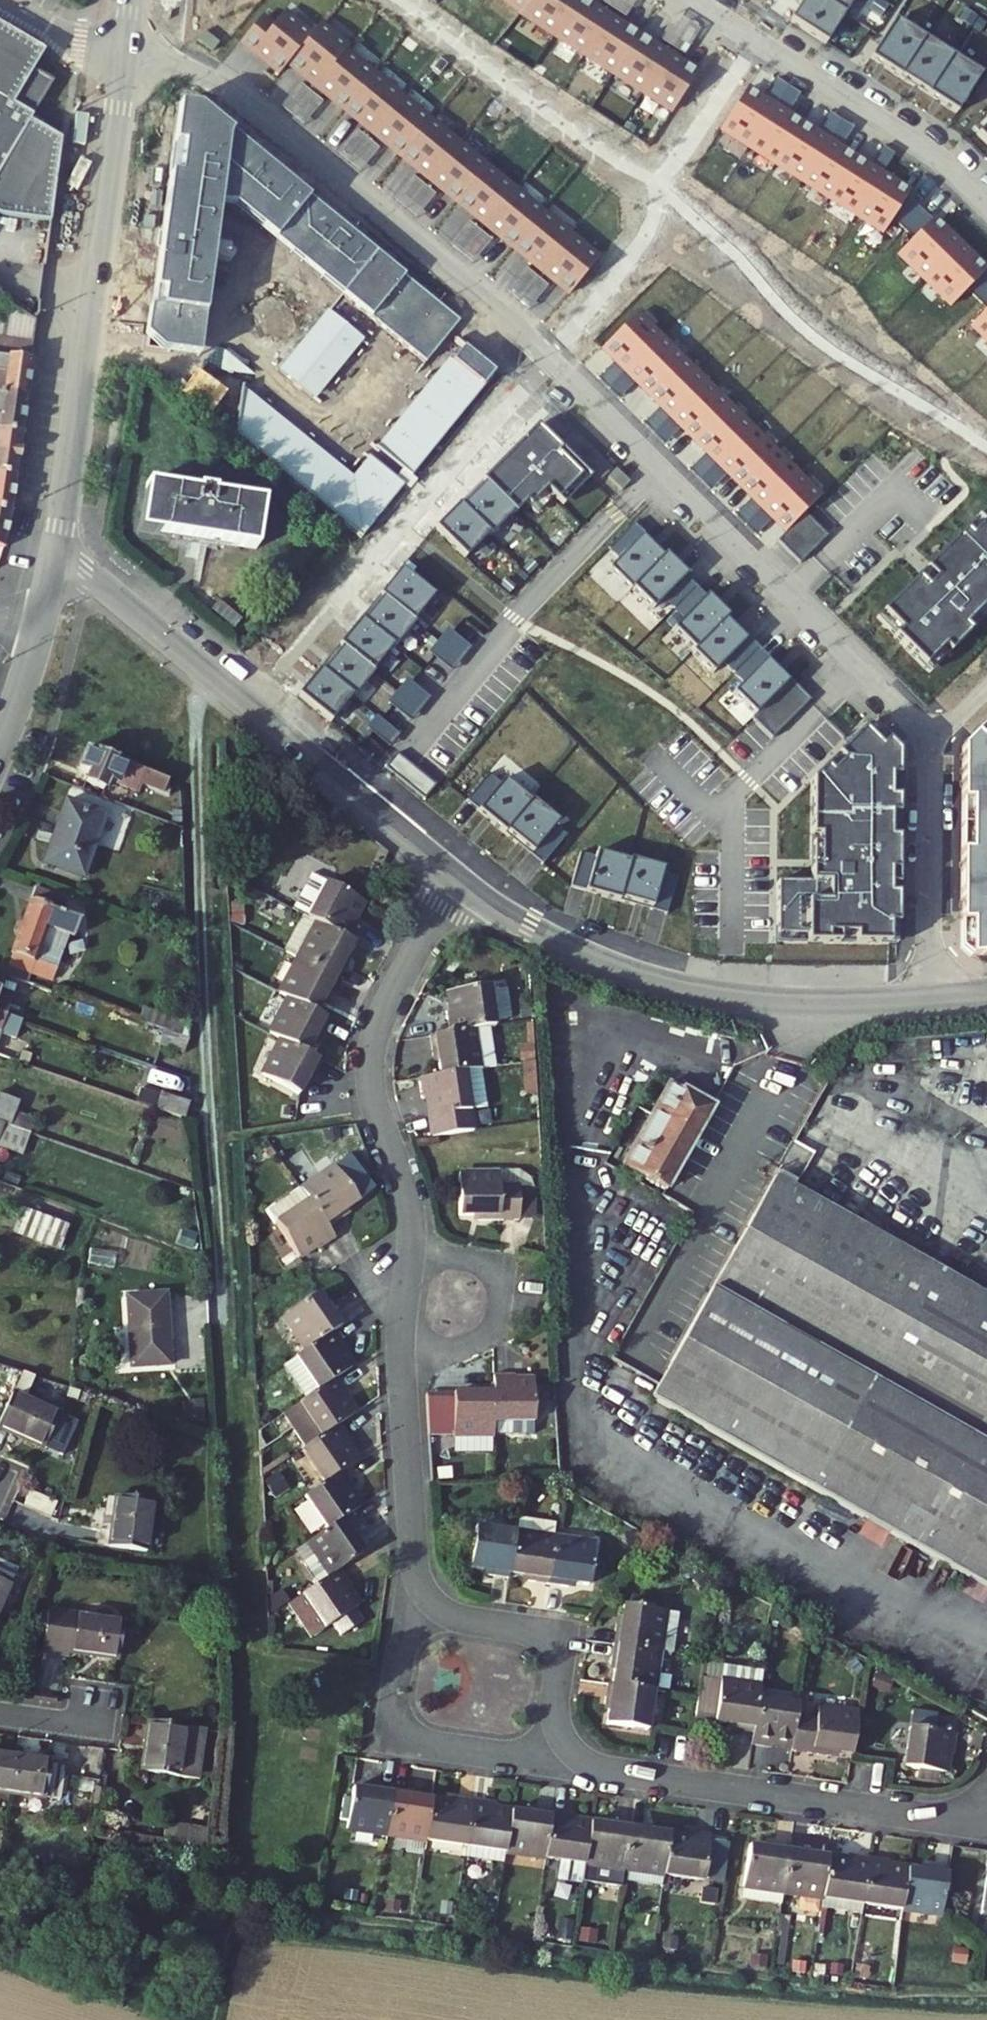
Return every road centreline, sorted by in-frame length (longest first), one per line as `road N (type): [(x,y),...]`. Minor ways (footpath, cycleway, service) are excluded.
road 1 (residential): [(459,881),(386,1009),(372,1060),(378,1109),(411,1217),(400,1359),(419,1582),(458,1618),(547,1638),(557,1655),(560,1733),(587,1764),(986,1824)]
road 2 (residential): [(125,59),(197,79),(255,115),(520,334),(910,723),(925,743),(934,995)]
road 3 (residential): [(57,555),(459,881)]
road 4 (residential): [(459,881),(534,931),(653,981),(810,1002),(934,995)]
road 5 (residential): [(125,59),(57,555)]
road 6 (residential): [(698,0),(915,145),(986,207)]
road 7 (residential): [(57,555),(0,748)]

